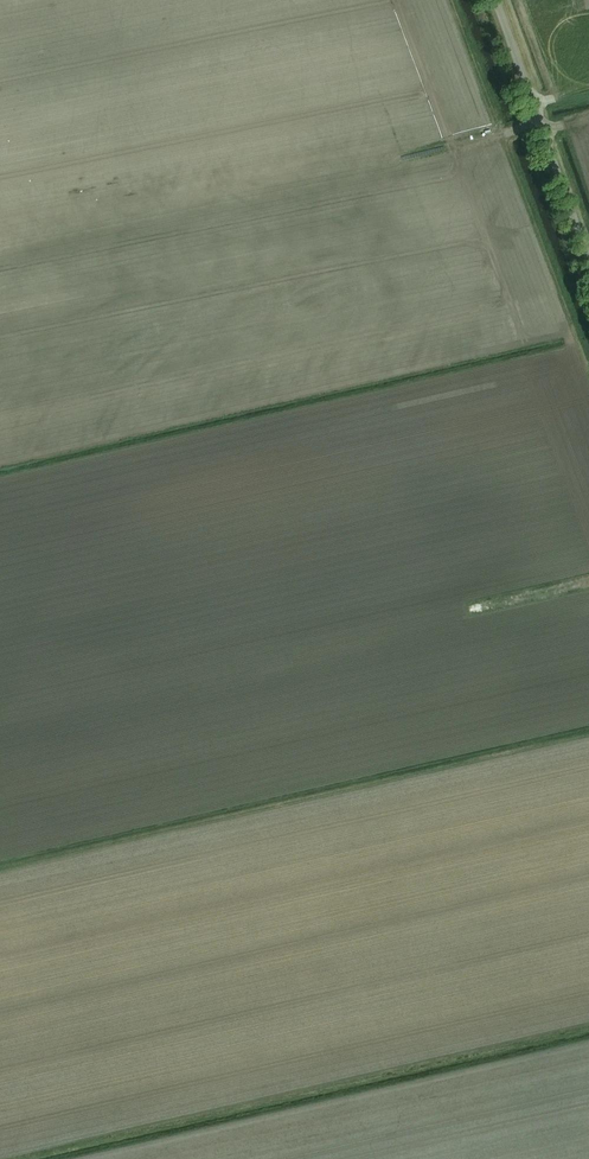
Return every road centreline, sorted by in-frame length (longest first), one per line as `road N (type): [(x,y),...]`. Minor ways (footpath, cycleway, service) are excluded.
road 1 (unclassified): [(588,264),(493,0)]

